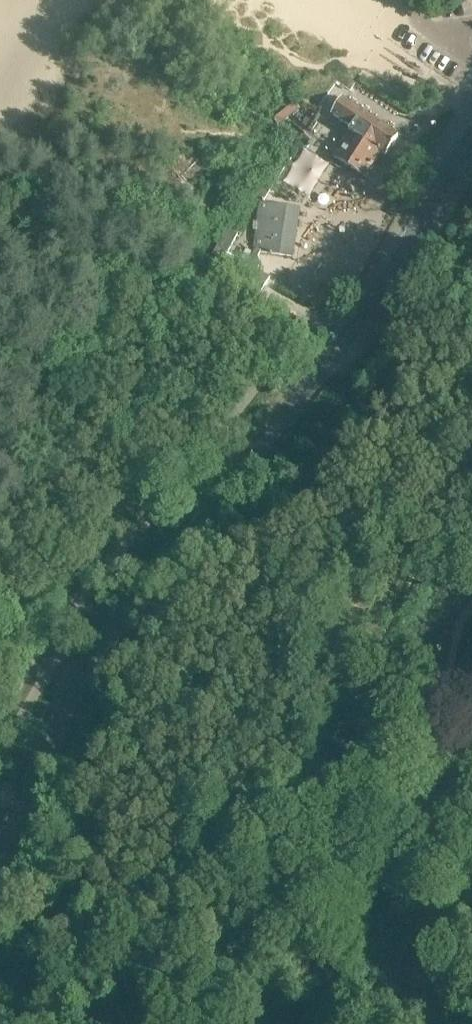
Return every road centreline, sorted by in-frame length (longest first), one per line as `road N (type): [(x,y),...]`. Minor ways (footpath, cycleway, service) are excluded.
road 1 (tertiary): [(0,855),(74,689),(139,593),(383,290),(471,136)]

